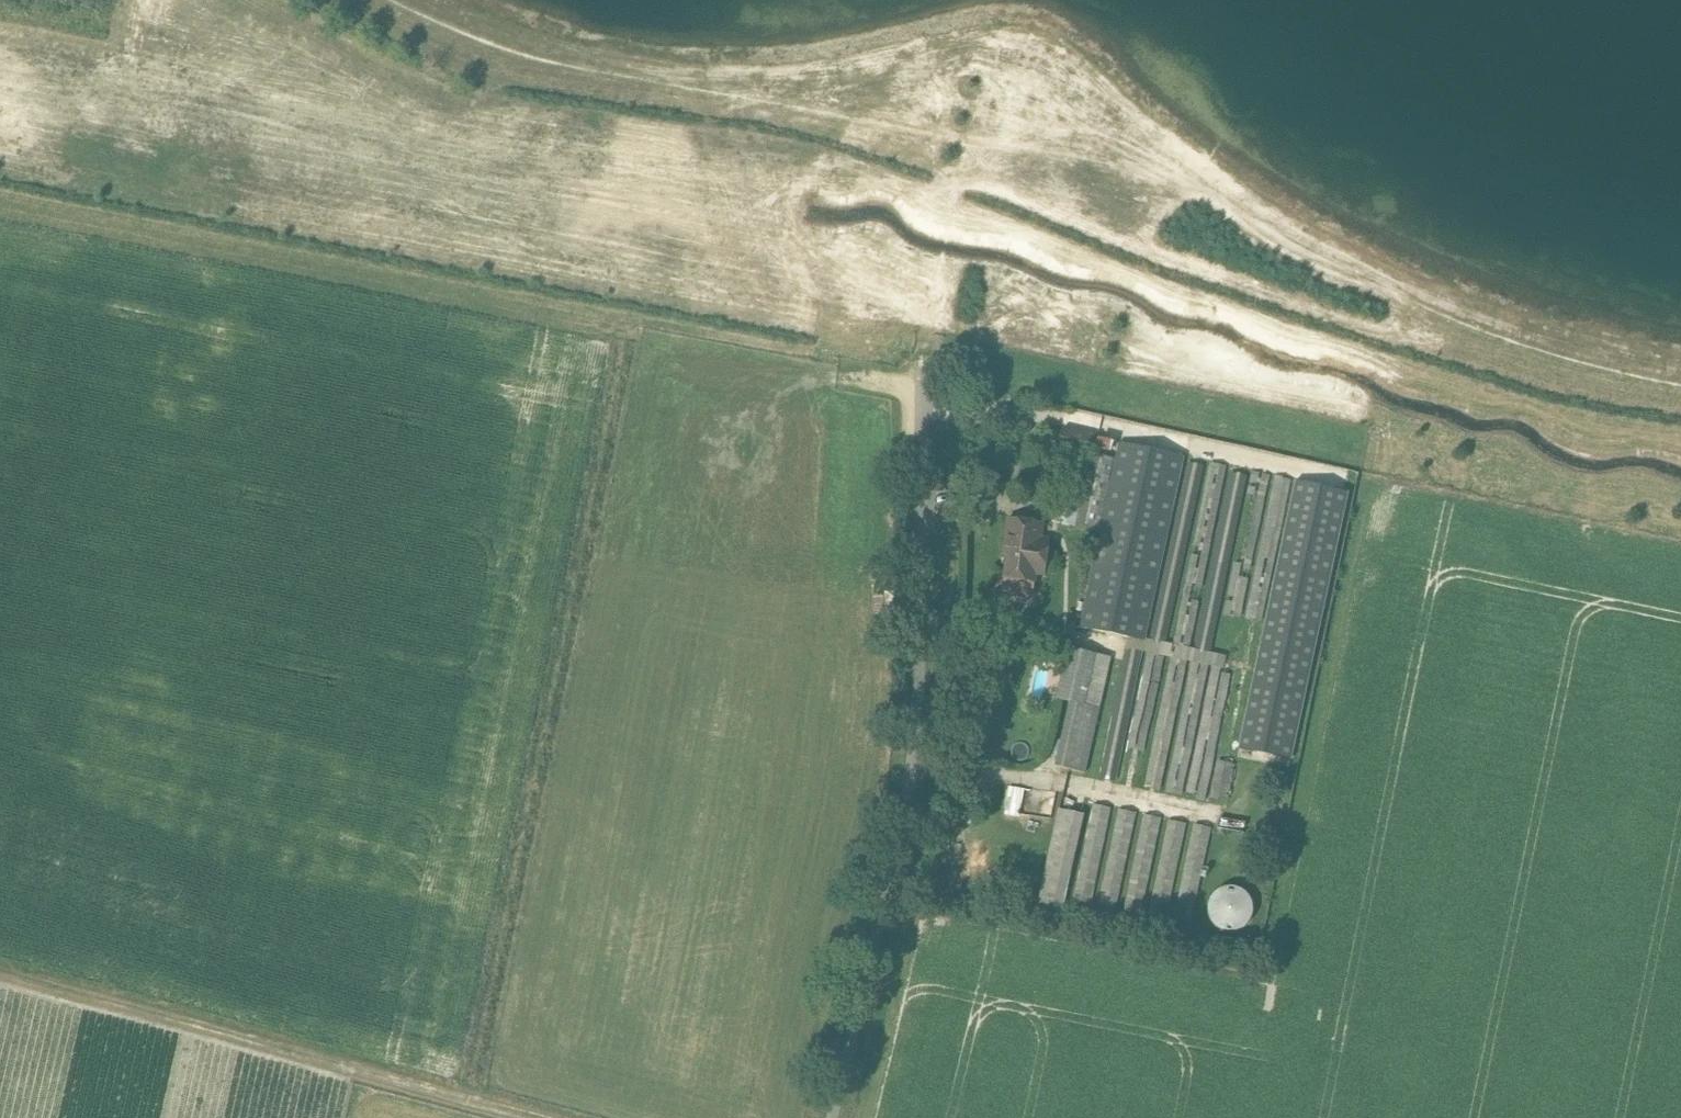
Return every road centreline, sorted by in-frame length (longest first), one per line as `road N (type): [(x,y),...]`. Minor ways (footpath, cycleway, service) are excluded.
road 1 (unclassified): [(828,1117),(905,801),(919,693),(917,381)]
road 2 (track): [(0,969),(556,1117)]

